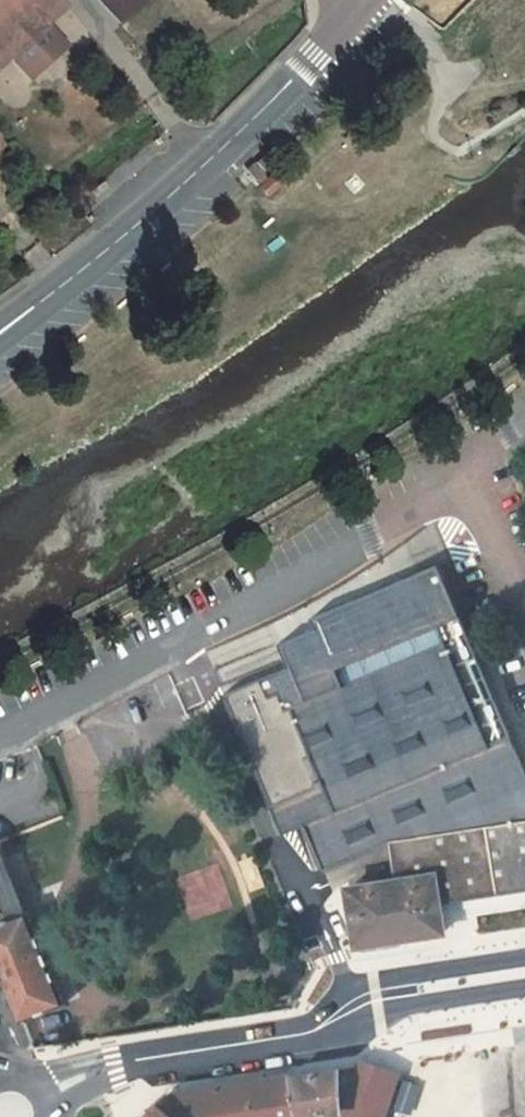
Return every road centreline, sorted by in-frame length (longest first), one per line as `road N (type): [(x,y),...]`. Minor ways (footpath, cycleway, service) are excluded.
road 1 (residential): [(353,989),(186,637)]
road 2 (secondary): [(277,88),(203,168),(0,332)]
road 3 (residential): [(464,472),(186,637)]
road 4 (primary): [(268,1040),(332,1034),(380,1012),(524,988)]
road 5 (primary): [(268,1040),(119,1065),(42,1089)]
road 6 (residential): [(186,637),(0,734)]
road 7 (primary): [(524,957),(353,989)]
road 8 (residential): [(464,472),(524,635)]

